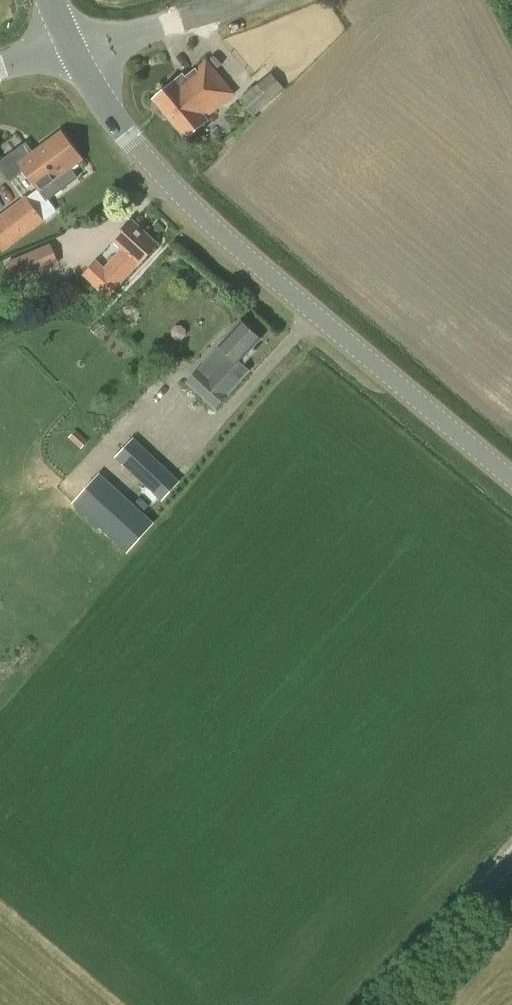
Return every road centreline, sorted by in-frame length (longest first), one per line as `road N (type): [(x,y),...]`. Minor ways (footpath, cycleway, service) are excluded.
road 1 (secondary): [(511,479),(164,180),(69,49)]
road 2 (unclassified): [(376,1004),(511,856)]
road 3 (tertiary): [(69,49),(255,0)]

